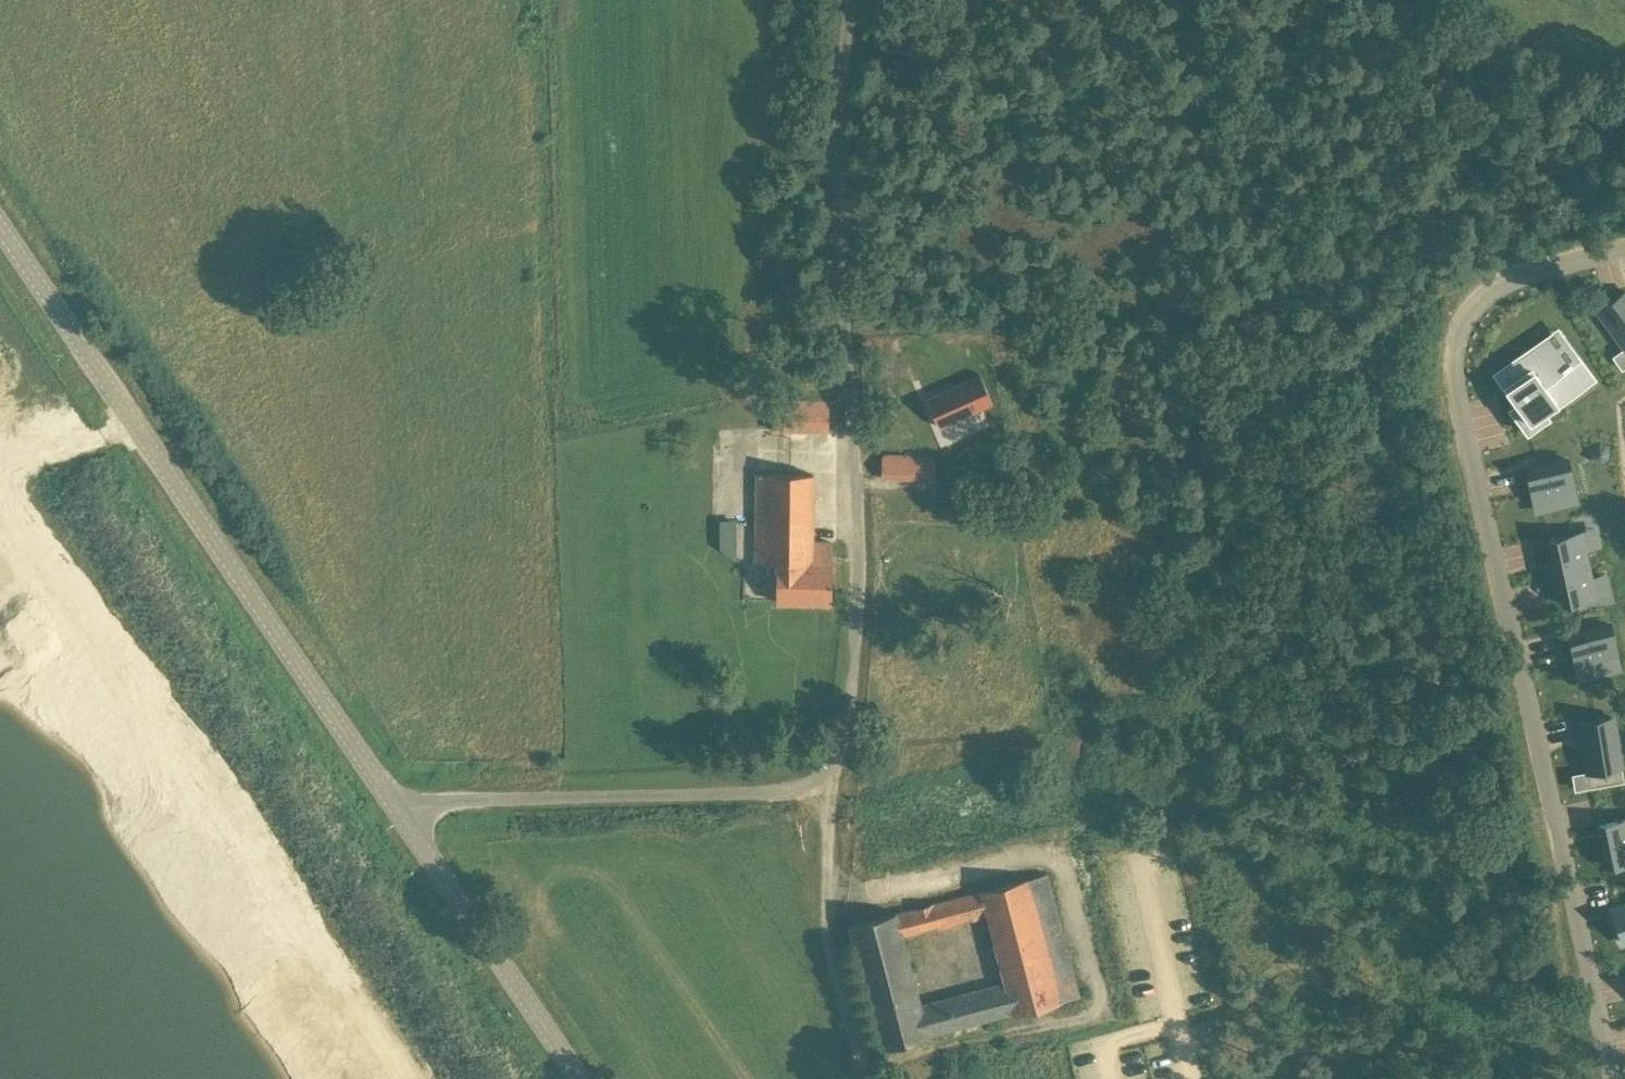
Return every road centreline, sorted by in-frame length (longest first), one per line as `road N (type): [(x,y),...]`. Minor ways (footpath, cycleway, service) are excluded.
road 1 (unclassified): [(392,800),(832,782),(861,641),(850,52),(861,0)]
road 2 (unclassified): [(1611,1078),(1454,378),(1462,327),(1480,302),(1526,273),(1624,247)]
road 3 (tertiary): [(392,800),(0,222)]
road 4 (tertiary): [(585,1078),(392,800)]
road 5 (track): [(869,1078),(828,956),(821,855),(832,782)]

